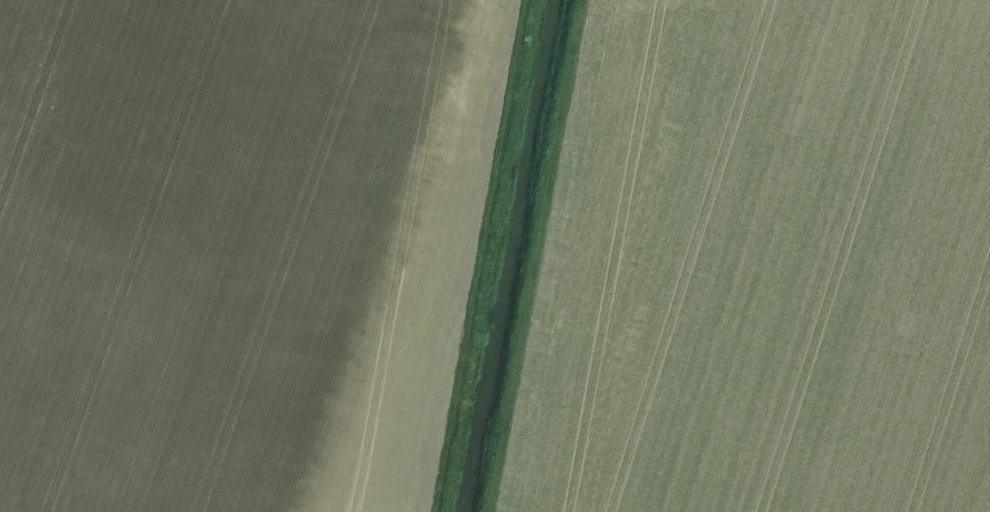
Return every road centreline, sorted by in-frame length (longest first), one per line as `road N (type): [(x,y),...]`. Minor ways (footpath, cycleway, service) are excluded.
road 1 (track): [(486,511),(581,0)]
road 2 (track): [(438,511),(525,0)]

